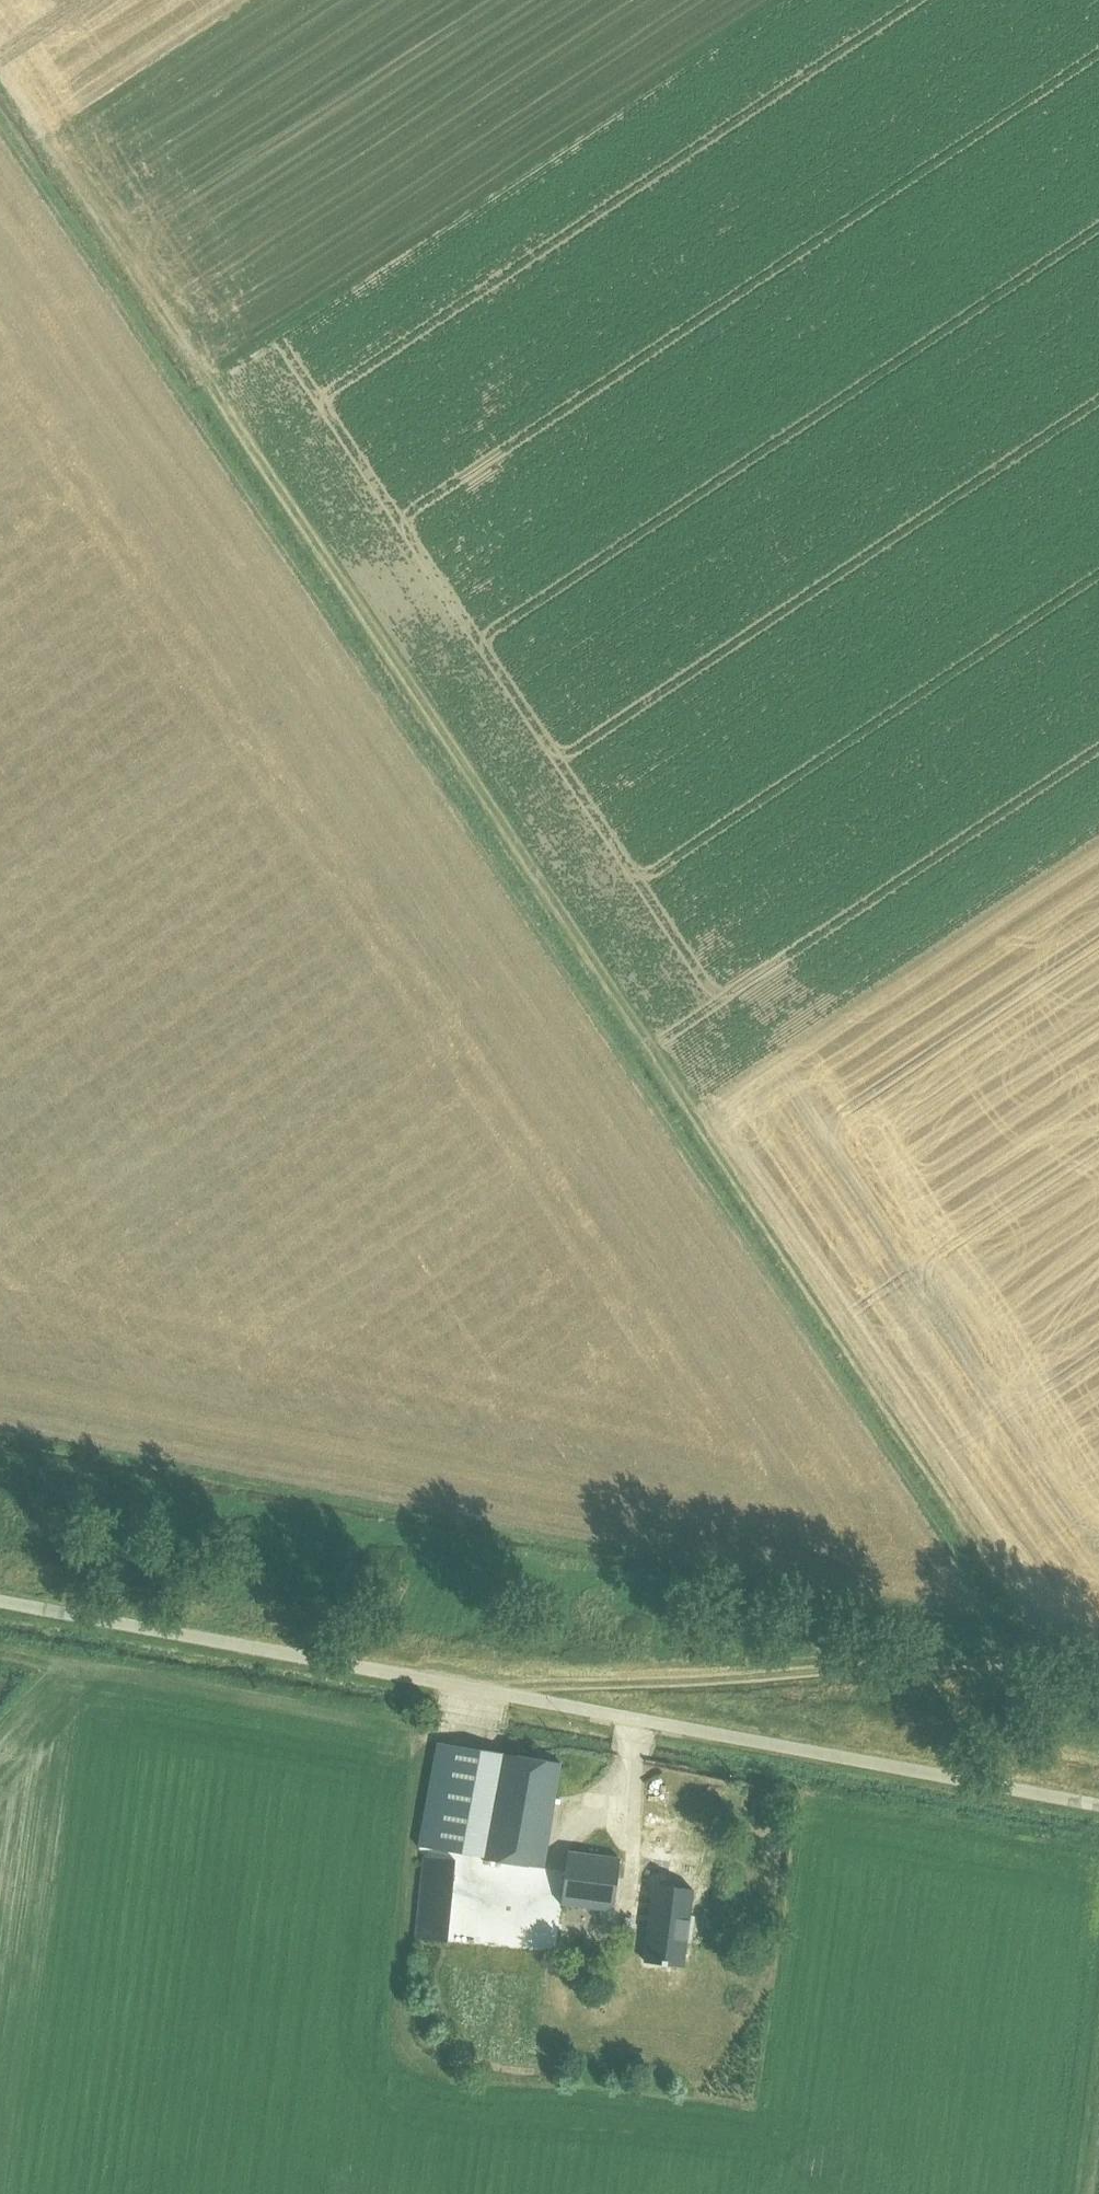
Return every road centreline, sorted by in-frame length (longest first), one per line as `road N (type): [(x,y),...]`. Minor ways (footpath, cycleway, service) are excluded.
road 1 (unclassified): [(0,1601),(1098,1806)]

